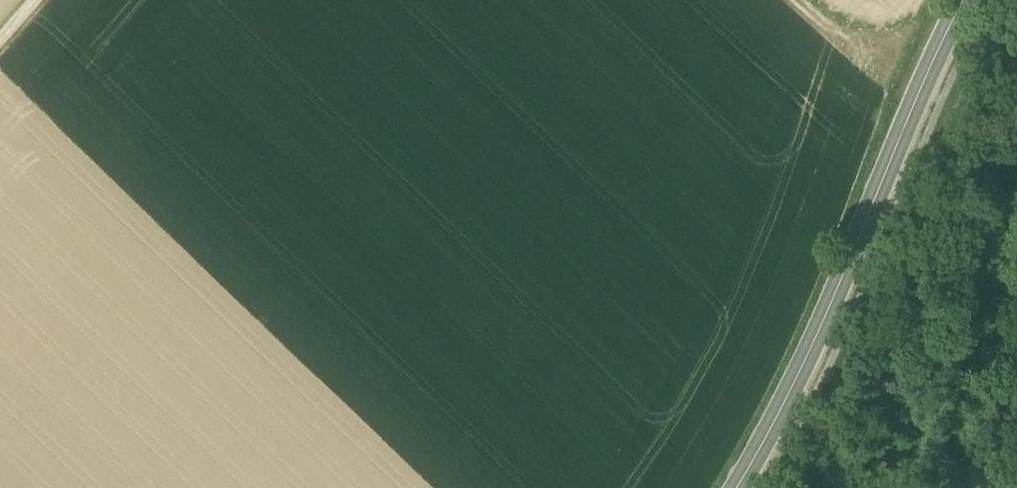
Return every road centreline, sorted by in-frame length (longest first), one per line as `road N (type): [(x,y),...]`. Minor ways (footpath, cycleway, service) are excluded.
road 1 (tertiary): [(737,487),(833,302),(964,0)]

